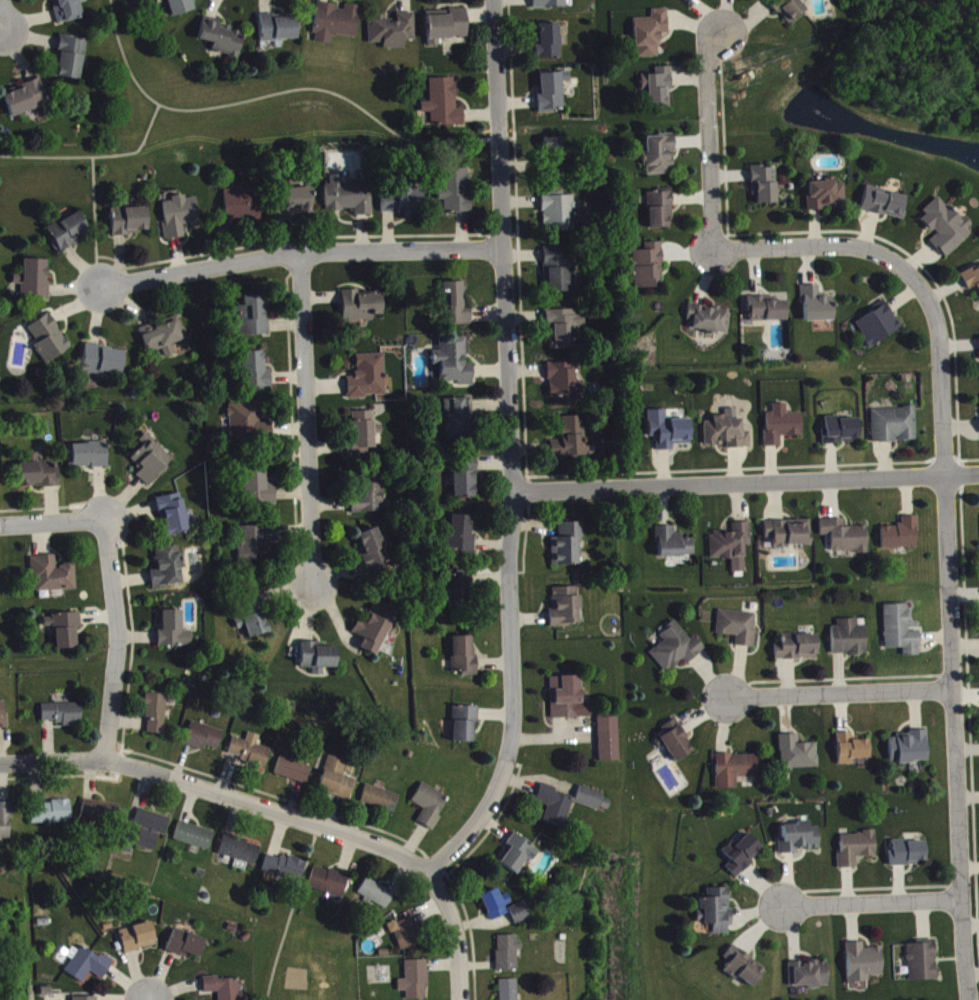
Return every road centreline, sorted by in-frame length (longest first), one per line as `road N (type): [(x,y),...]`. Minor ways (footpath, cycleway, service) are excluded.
road 1 (residential): [(712,249),(846,245),(878,253),(929,301),(938,333),(969,999)]
road 2 (residential): [(428,871),(468,832),(496,787),(512,711),(493,0)]
road 3 (residential): [(978,472),(512,494)]
road 4 (residential): [(0,763),(104,759),(373,842),(428,871)]
road 5 (residential): [(502,248),(299,253),(101,286)]
road 6 (residential): [(299,253),(314,588)]
road 7 (residential): [(103,518),(117,648),(104,759)]
road 8 (residential): [(955,692),(729,702)]
road 9 (residential): [(712,249),(706,62),(720,34)]
road 10 (residential): [(963,903),(783,911)]
road 11 (residential): [(428,871),(453,926),(459,999)]

